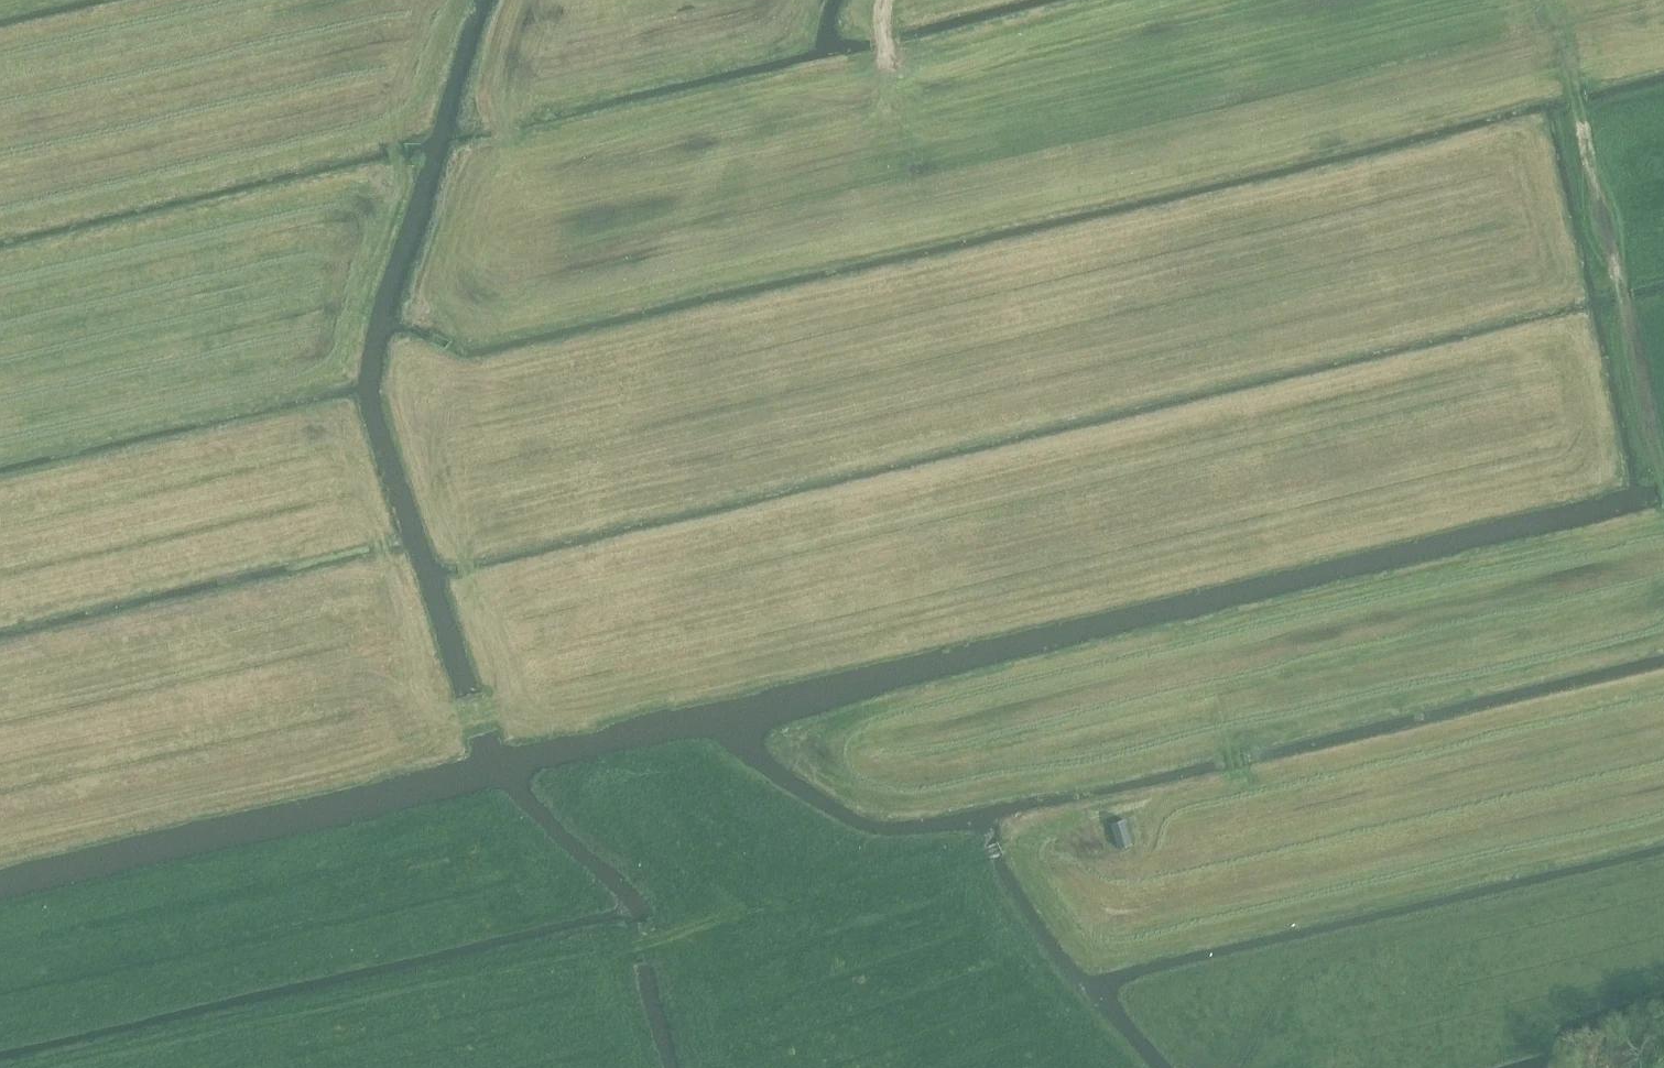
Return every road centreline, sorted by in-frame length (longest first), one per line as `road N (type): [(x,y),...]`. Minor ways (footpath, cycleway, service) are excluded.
road 1 (track): [(1234,1067),(1284,986),(1315,961),(1663,876)]

